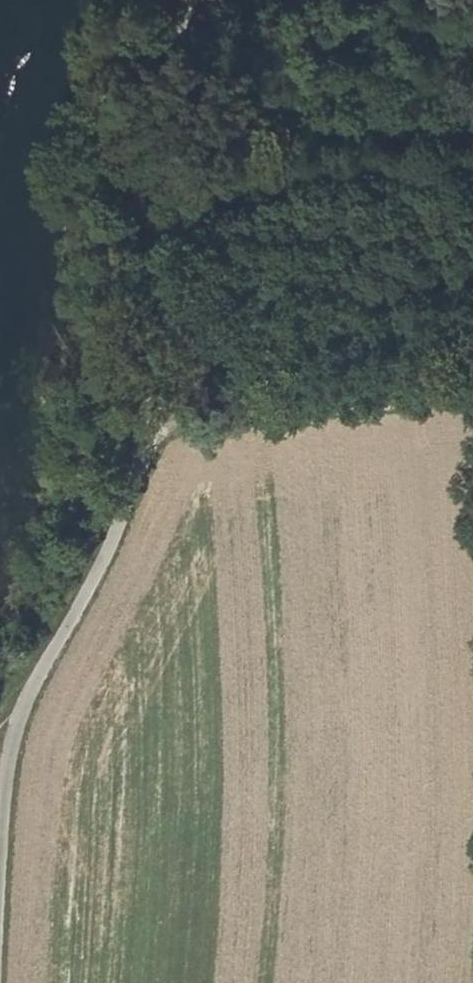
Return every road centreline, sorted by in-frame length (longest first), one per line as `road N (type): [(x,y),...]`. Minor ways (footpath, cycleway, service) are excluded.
road 1 (track): [(215,0),(131,425)]
road 2 (track): [(139,375),(472,372)]
road 3 (track): [(0,982),(9,790),(24,686)]
road 4 (track): [(24,686),(93,604),(131,425)]

